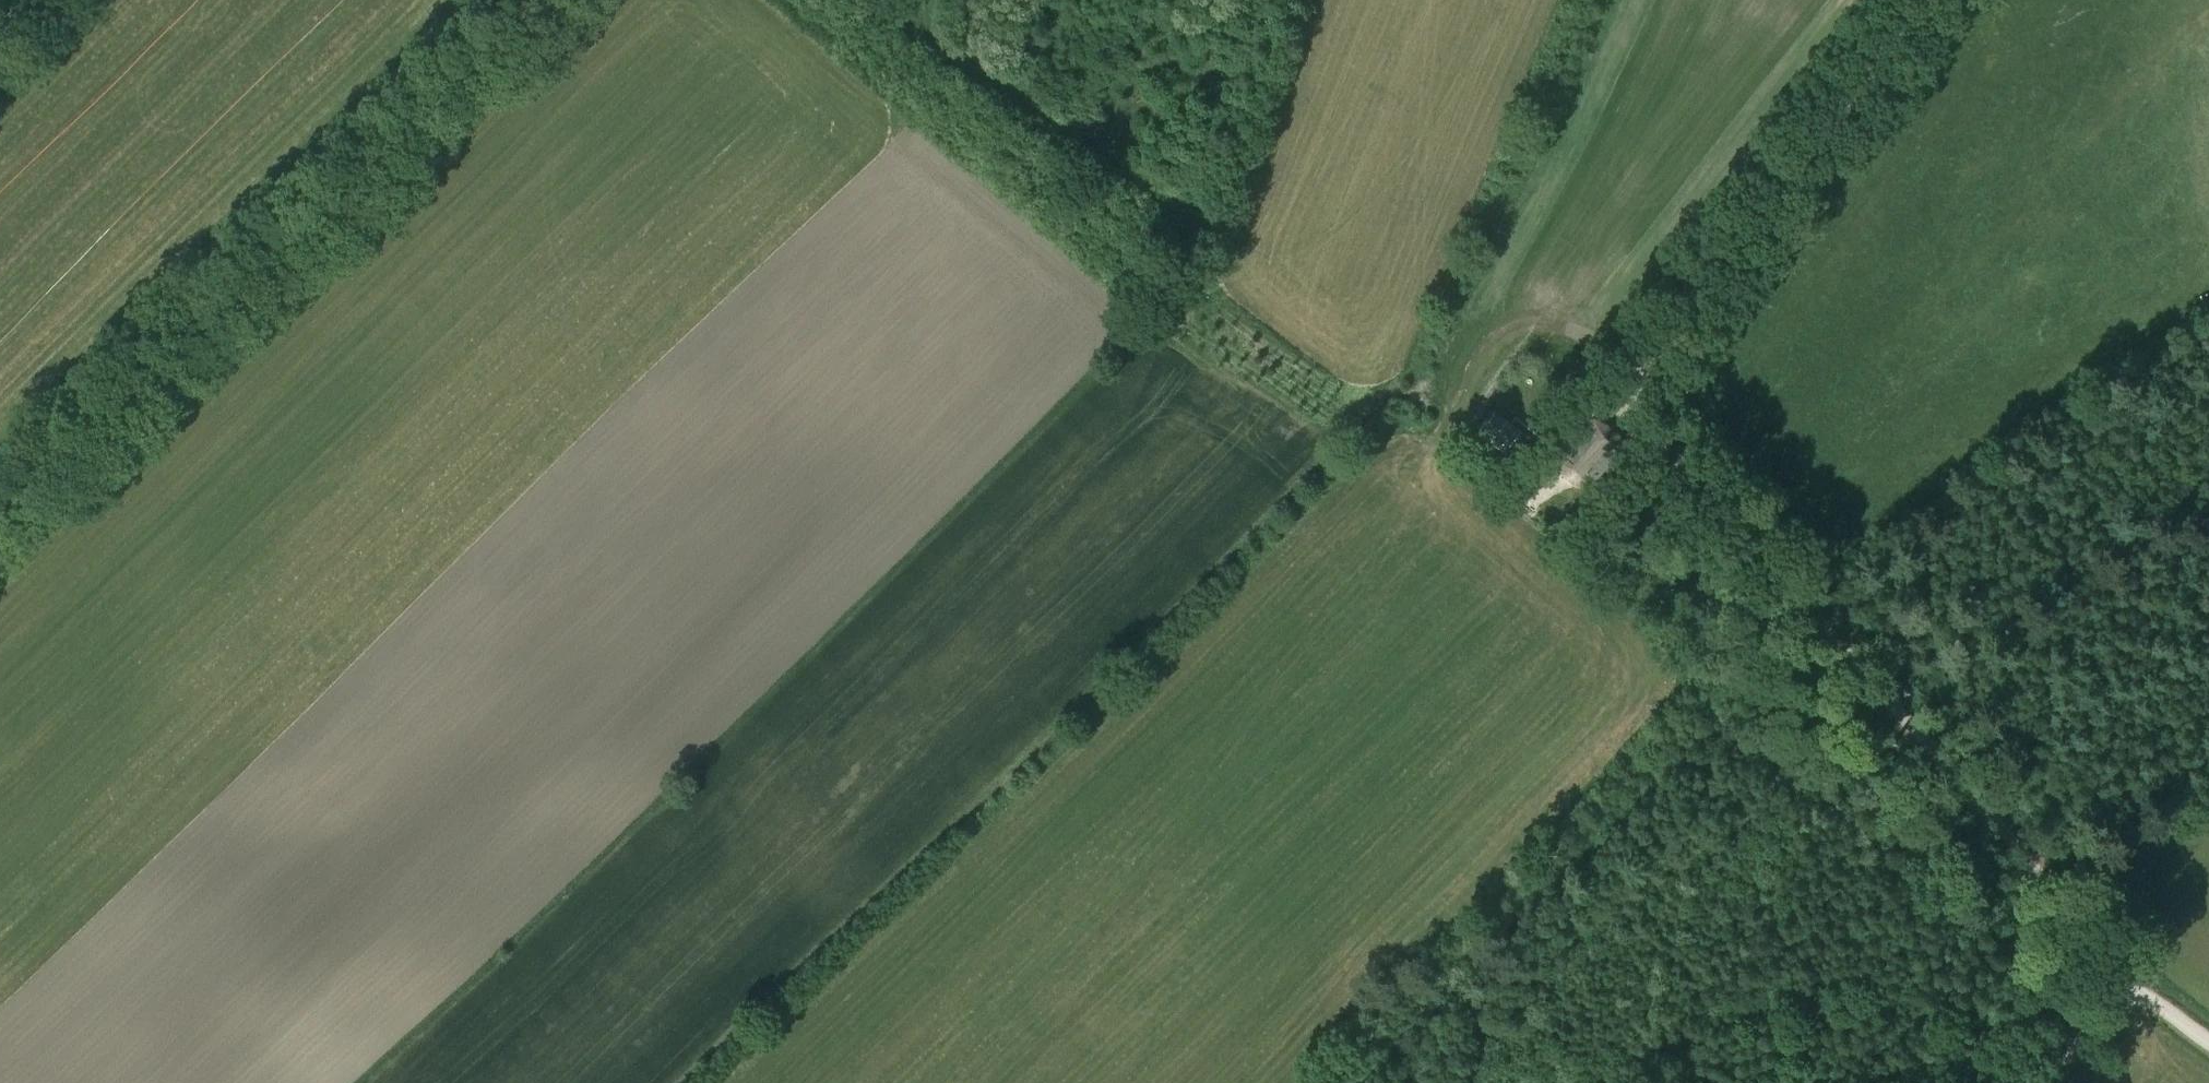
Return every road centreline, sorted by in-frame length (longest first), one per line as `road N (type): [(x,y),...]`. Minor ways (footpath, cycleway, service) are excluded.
road 1 (unclassified): [(2146,991),(1633,403),(1650,356),(1915,0)]
road 2 (track): [(552,0),(0,524)]
road 3 (track): [(2146,991),(2044,1082)]

